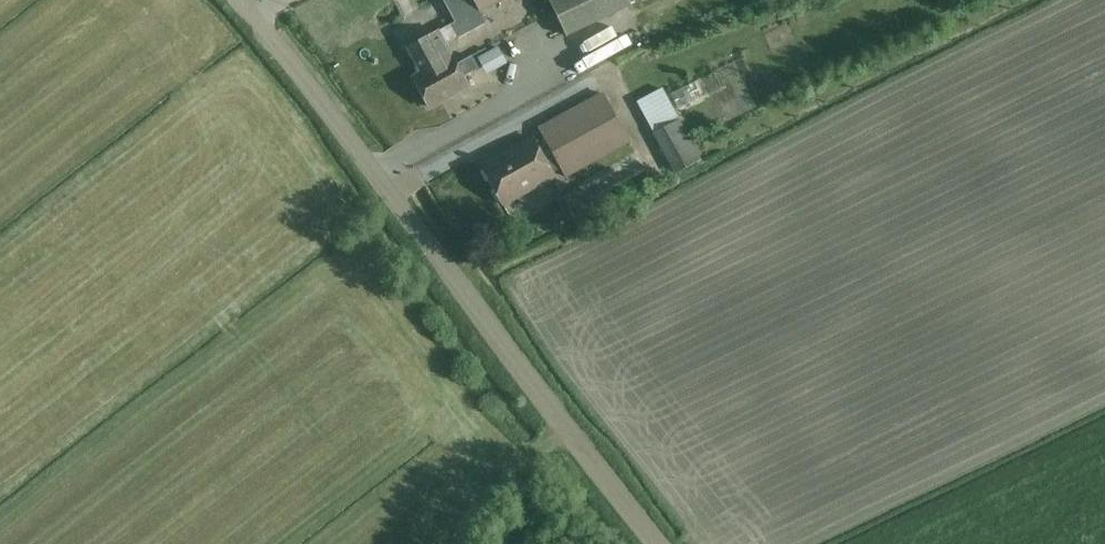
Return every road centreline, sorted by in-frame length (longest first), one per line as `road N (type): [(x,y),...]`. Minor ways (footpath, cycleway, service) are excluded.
road 1 (residential): [(652,543),(230,0)]

